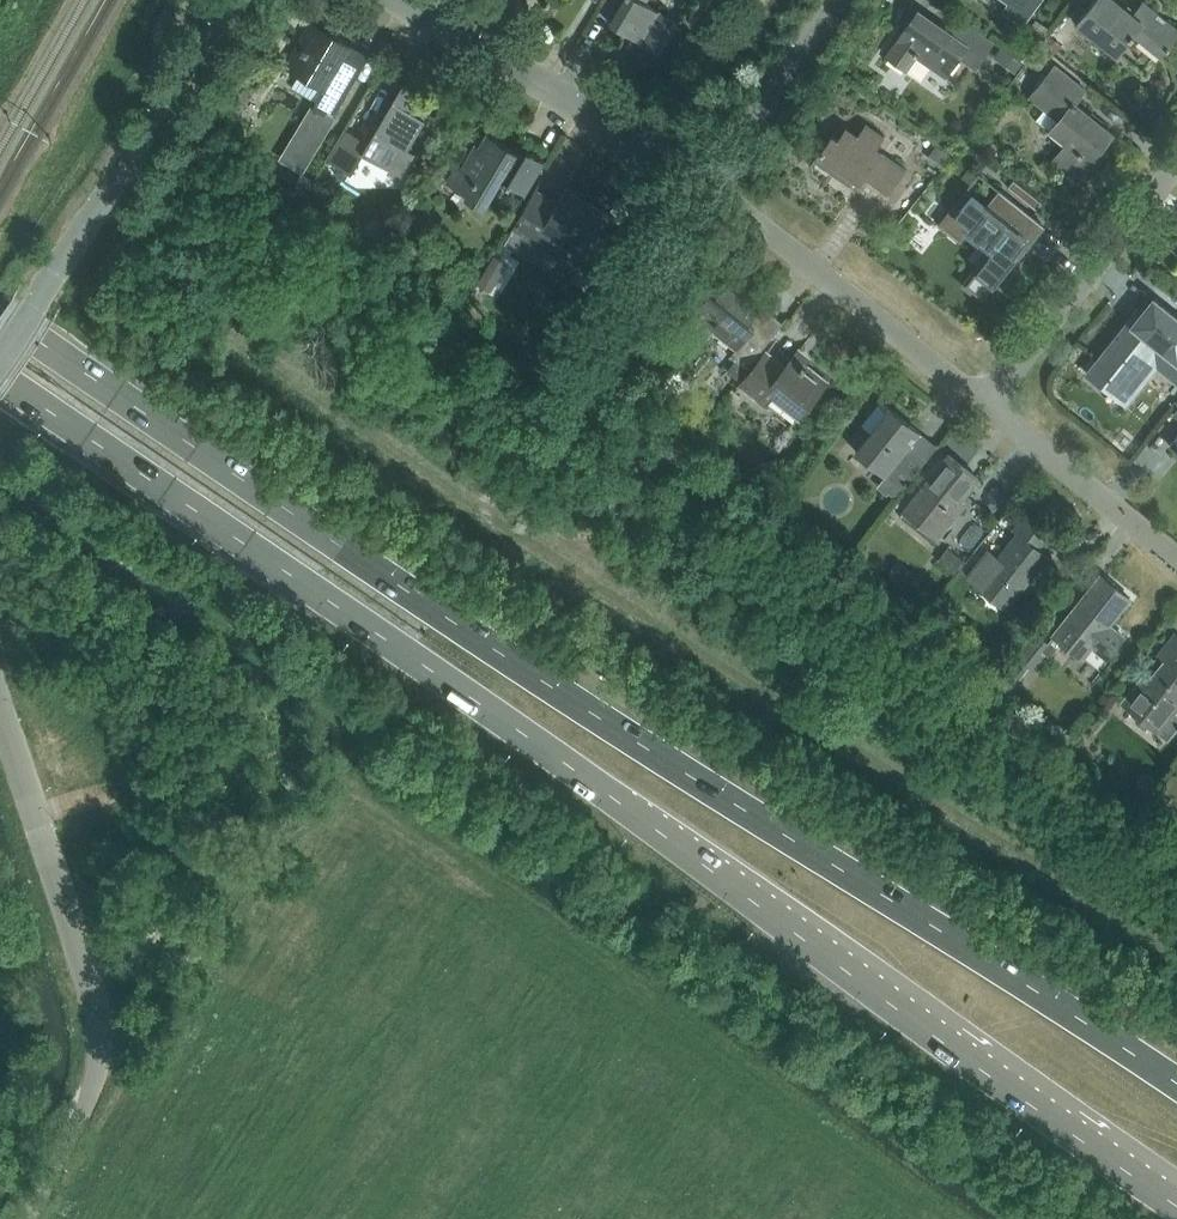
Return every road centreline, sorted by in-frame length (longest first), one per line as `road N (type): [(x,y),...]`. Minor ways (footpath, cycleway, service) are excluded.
road 1 (trunk): [(0,379),(658,827),(928,1031),(1176,1202)]
road 2 (trunk): [(1176,1083),(590,712),(0,318)]
road 3 (tertiary): [(1176,872),(597,405),(587,383),(591,341),(706,177)]
road 4 (unclassified): [(31,1218),(94,1080),(100,1048),(98,1016),(0,699)]
road 5 (residential): [(404,0),(706,177)]
road 6 (residential): [(996,415),(745,208)]
road 7 (residential): [(1176,178),(996,415)]
road 8 (unclassified): [(0,355),(163,112)]
road 9 (residential): [(996,415),(1176,560)]
road 10 (tertiary): [(706,177),(827,0)]
road 11 (residential): [(163,112),(236,0)]

